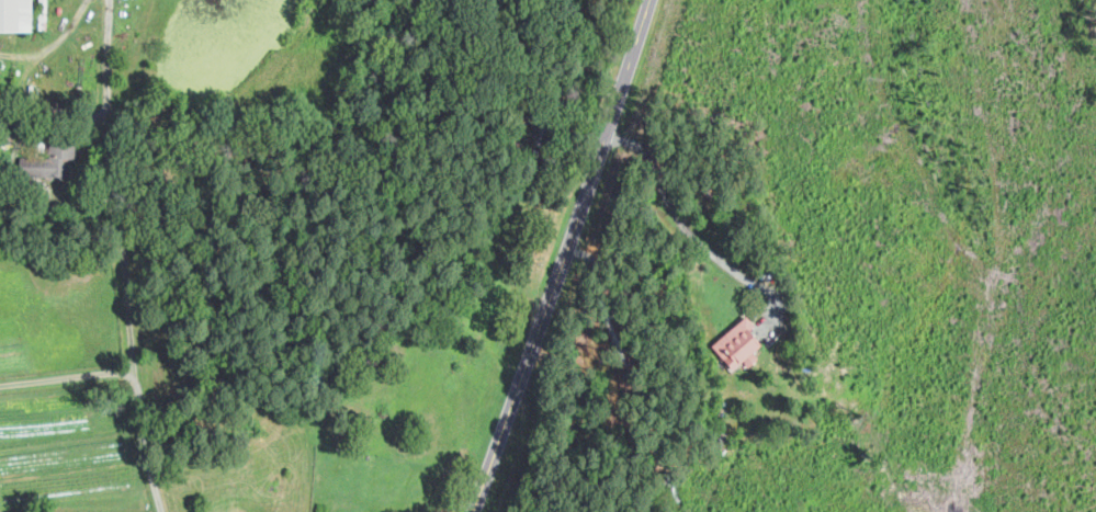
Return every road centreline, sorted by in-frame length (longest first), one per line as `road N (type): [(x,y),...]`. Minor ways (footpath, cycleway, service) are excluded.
road 1 (tertiary): [(647,0),(565,264),(472,511)]
road 2 (residential): [(162,511),(139,412),(108,115),(110,0)]

